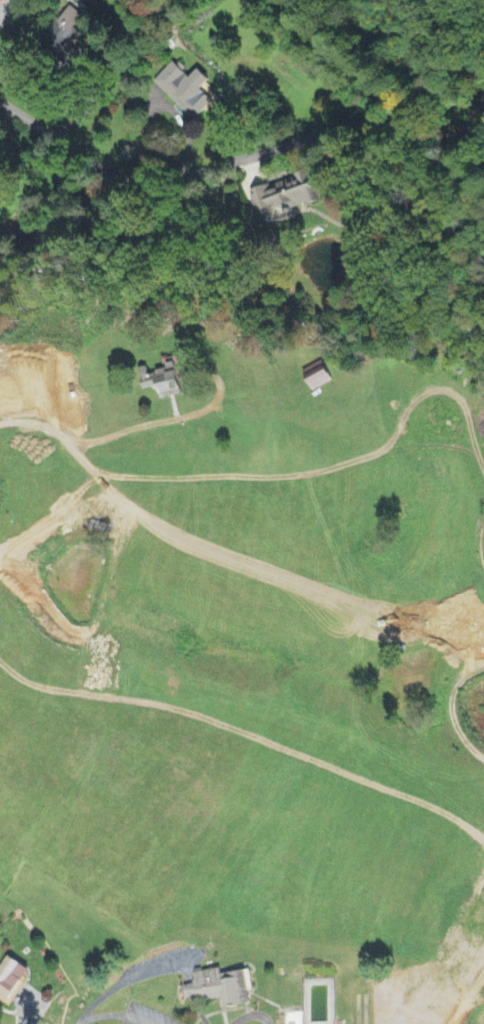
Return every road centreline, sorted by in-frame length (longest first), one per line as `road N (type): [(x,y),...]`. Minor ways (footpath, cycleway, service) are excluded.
road 1 (residential): [(0,129),(82,173),(118,173),(229,159),(356,125),(374,112),(371,90),(279,0)]

